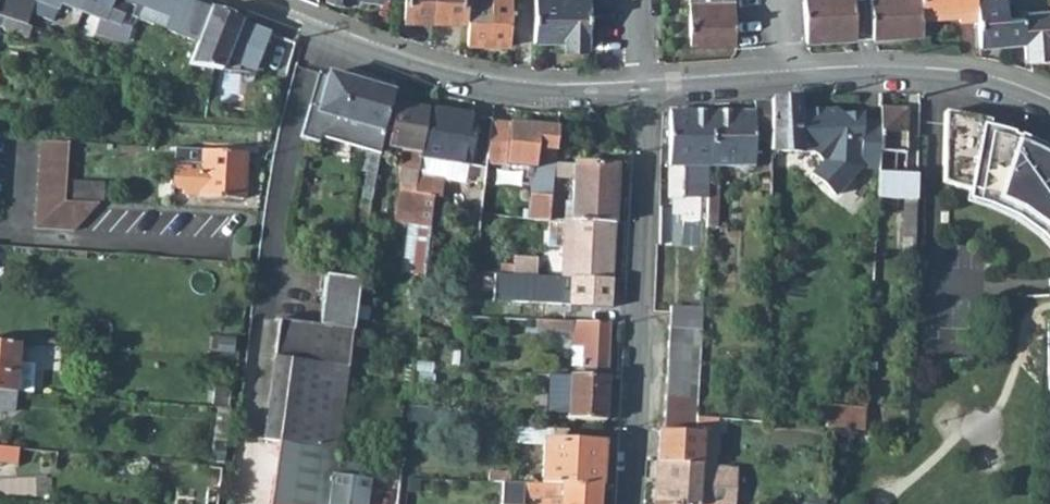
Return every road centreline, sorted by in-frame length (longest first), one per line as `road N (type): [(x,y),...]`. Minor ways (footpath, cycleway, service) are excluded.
road 1 (residential): [(642,90),(628,503)]
road 2 (residential): [(642,90),(900,72),(978,79),(1049,105)]
road 3 (residential): [(250,0),(471,82),(557,92),(642,90)]

